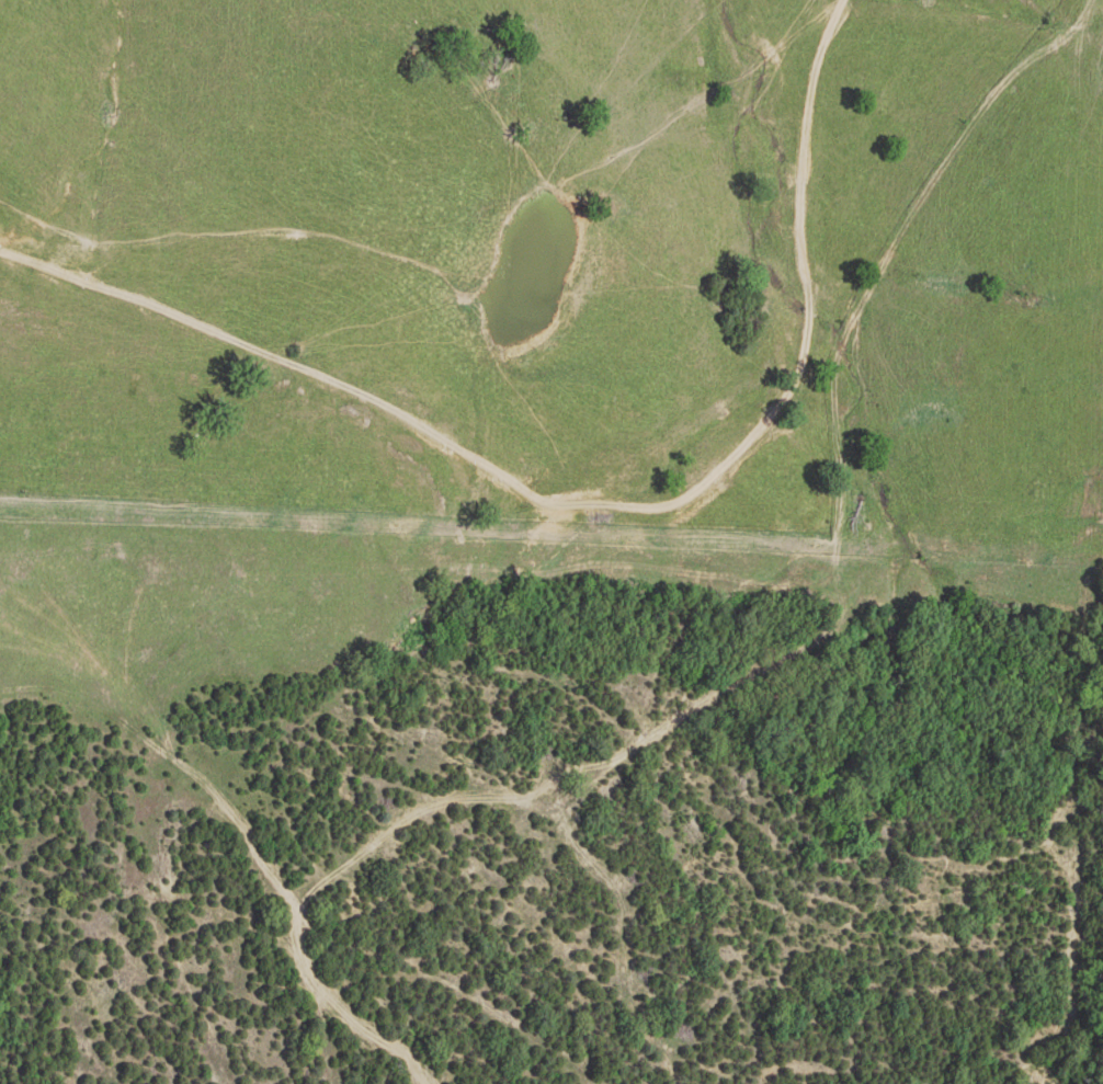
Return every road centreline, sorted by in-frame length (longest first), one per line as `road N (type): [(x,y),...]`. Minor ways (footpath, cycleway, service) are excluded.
road 1 (residential): [(0,221),(367,361),(599,500),(715,489),(773,424),(825,326),(842,46),(863,0)]

